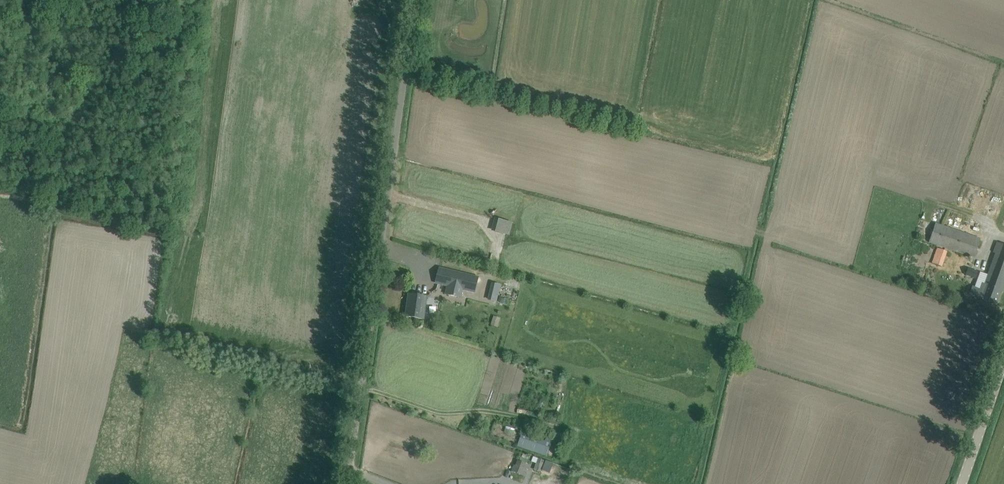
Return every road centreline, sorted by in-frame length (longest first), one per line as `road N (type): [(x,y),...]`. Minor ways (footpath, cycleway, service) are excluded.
road 1 (unclassified): [(343,483),(413,0)]
road 2 (unclassified): [(959,483),(1003,354)]

